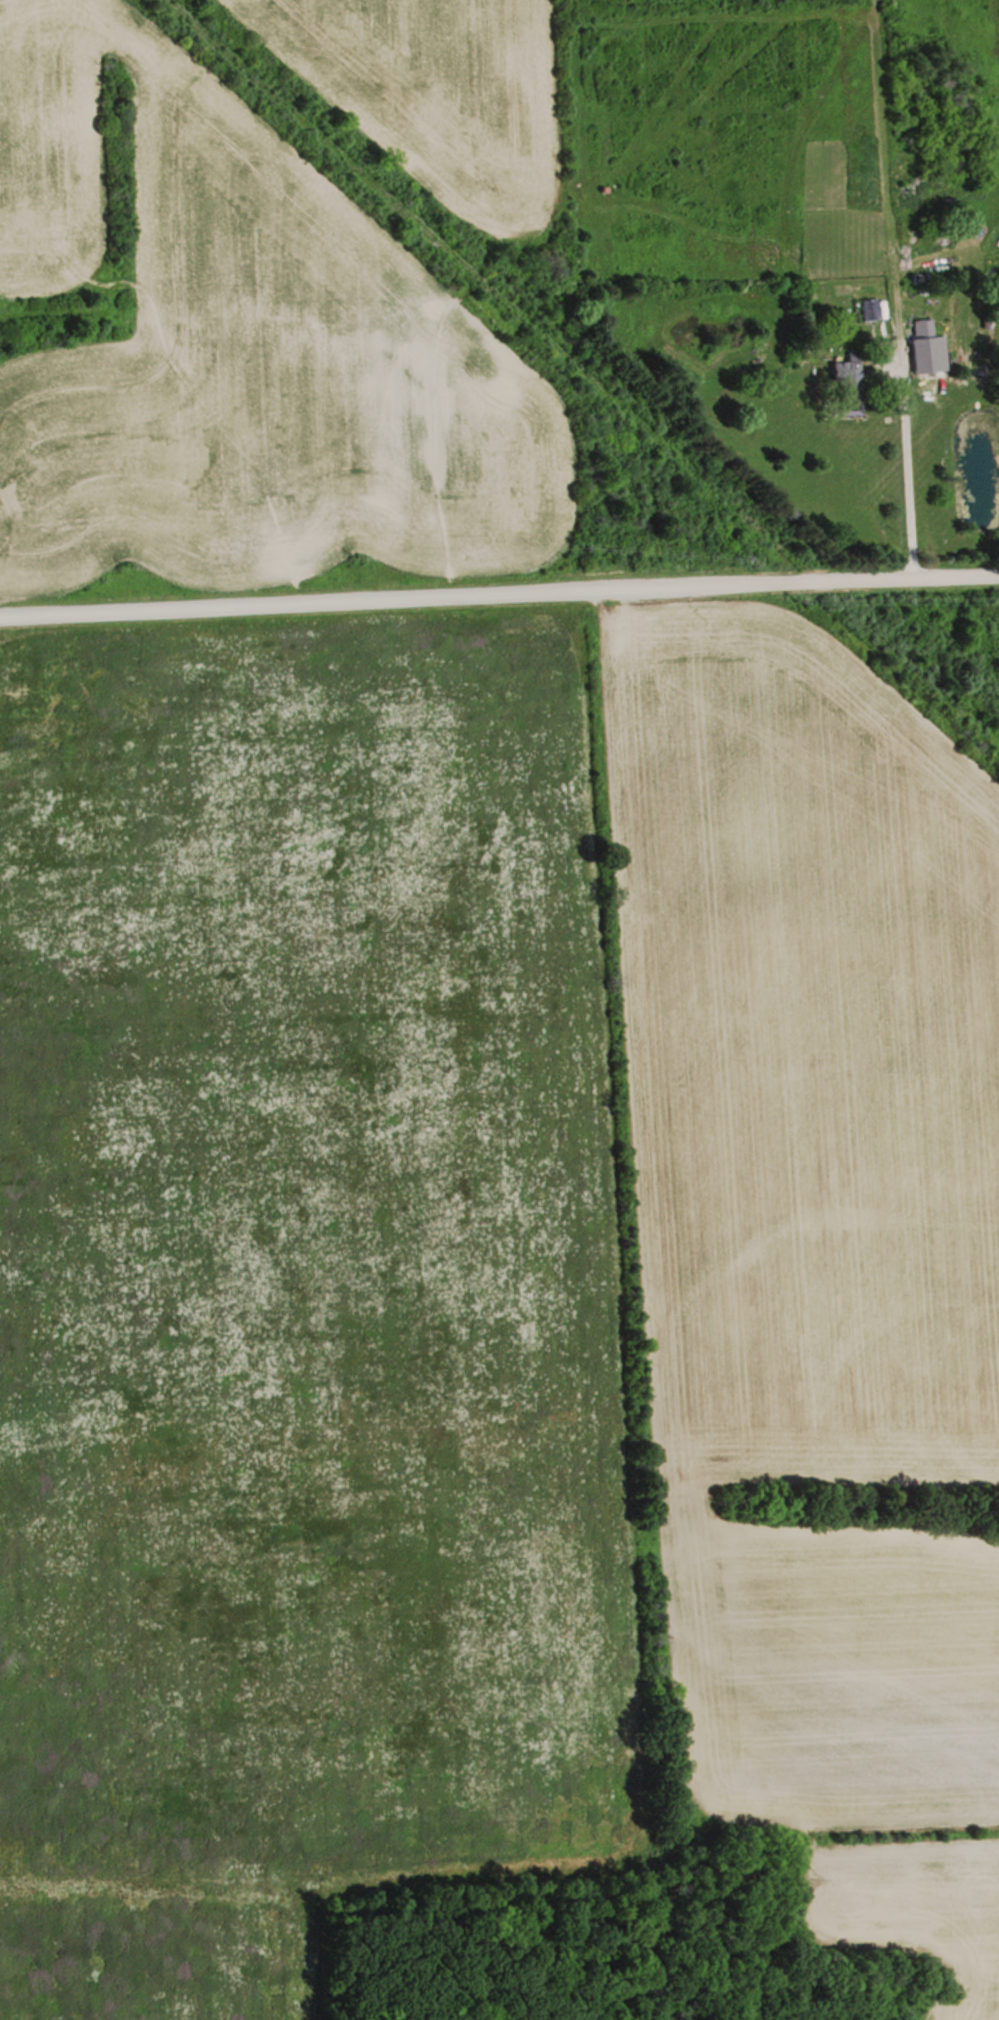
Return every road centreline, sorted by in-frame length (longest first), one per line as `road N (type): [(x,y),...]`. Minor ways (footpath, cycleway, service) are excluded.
road 1 (residential): [(0,618),(998,574)]

